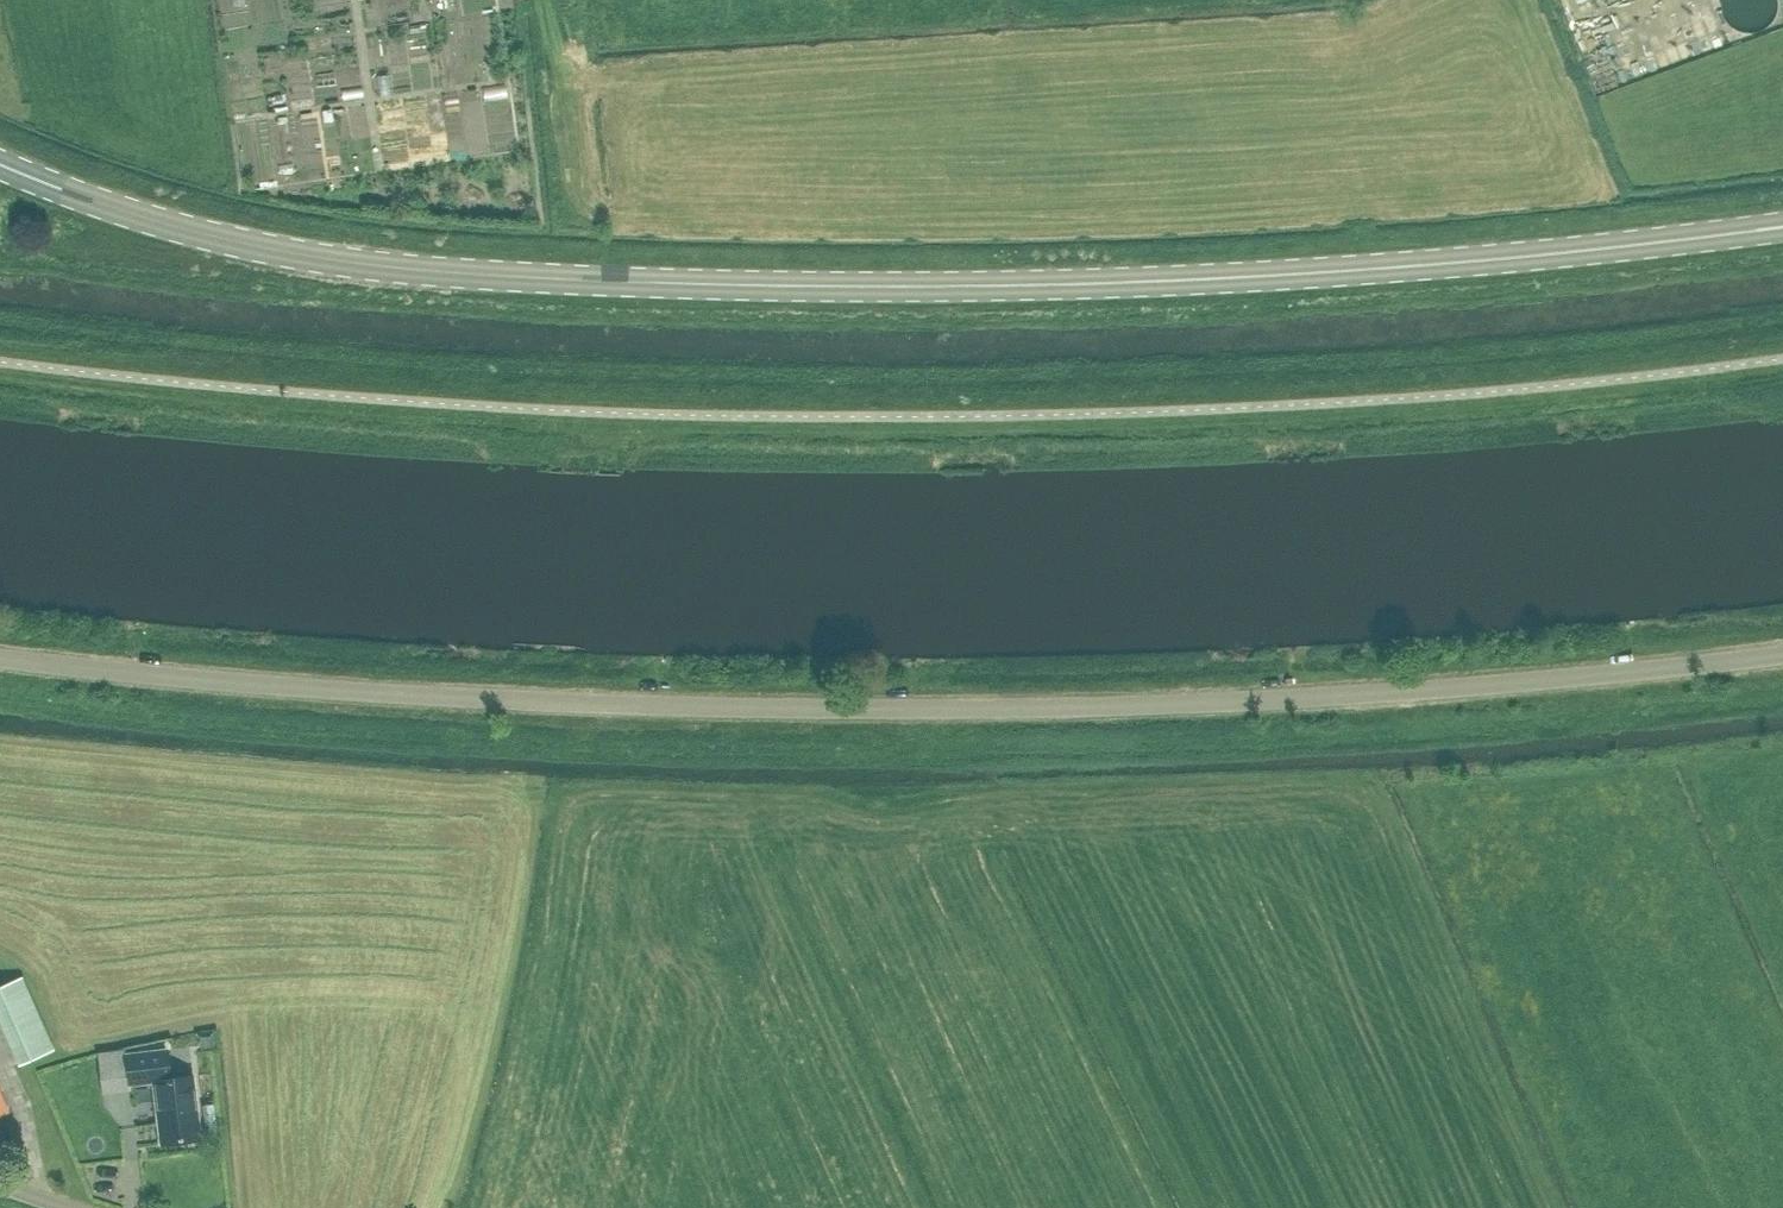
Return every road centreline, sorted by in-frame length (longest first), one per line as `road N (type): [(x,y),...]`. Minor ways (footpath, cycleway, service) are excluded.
road 1 (secondary): [(1782,226),(1505,258),(1189,279),(902,286),(529,277),(369,265),(231,241),(0,164)]
road 2 (unclassified): [(1782,654),(1322,695),(833,708),(326,689),(0,656)]

